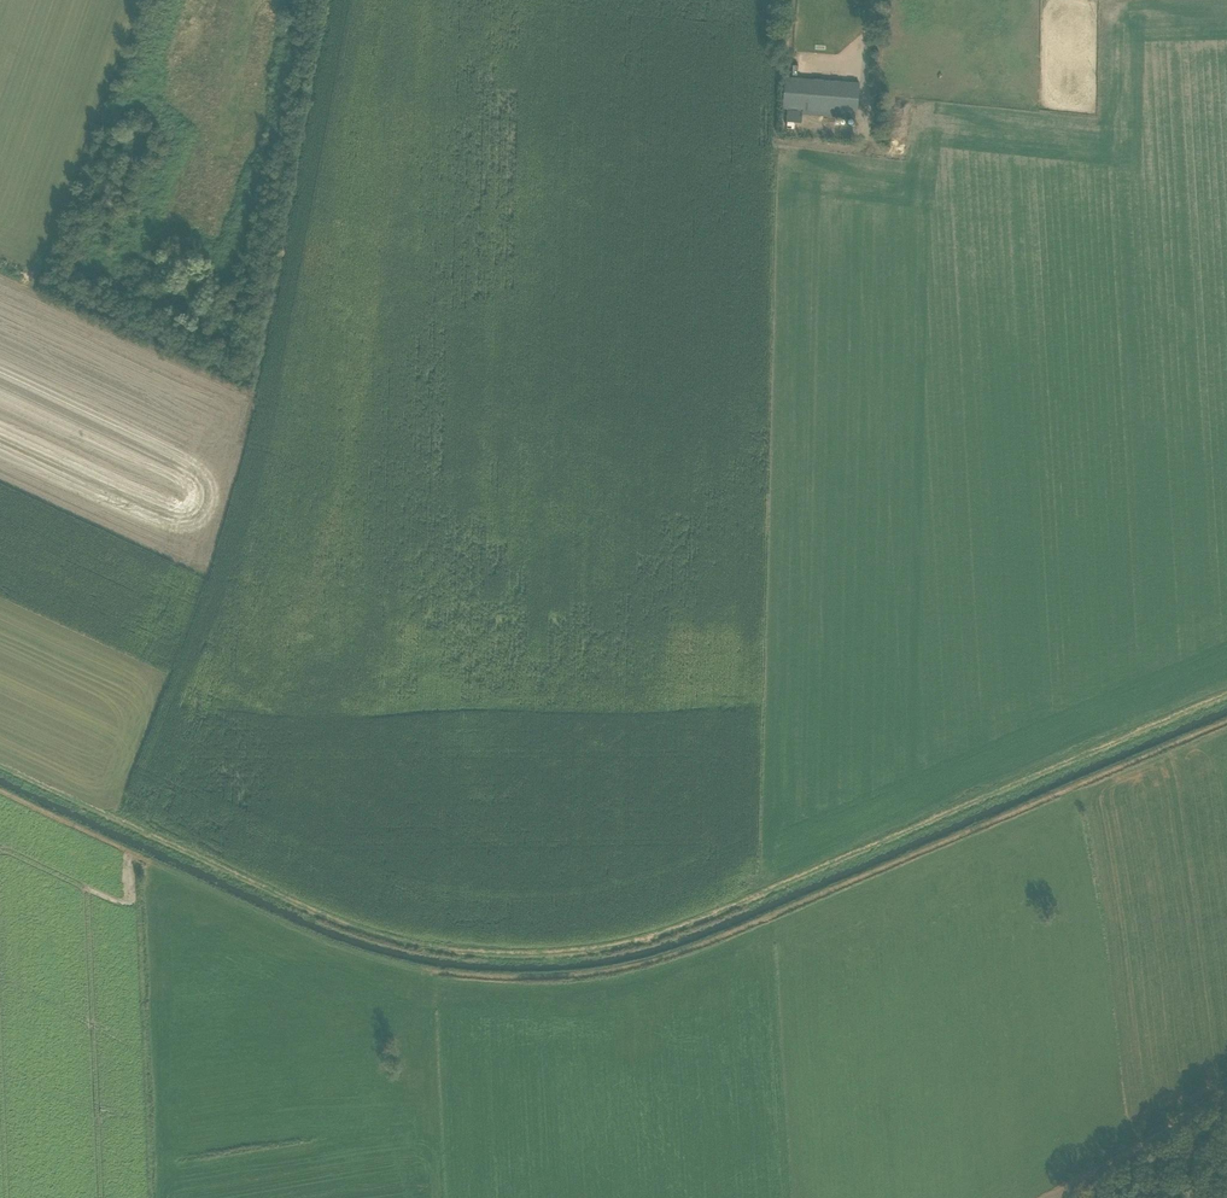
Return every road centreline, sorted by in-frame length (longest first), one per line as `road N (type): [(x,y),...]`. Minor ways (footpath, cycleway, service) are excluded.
road 1 (track): [(1051,1197),(1226,1096)]

